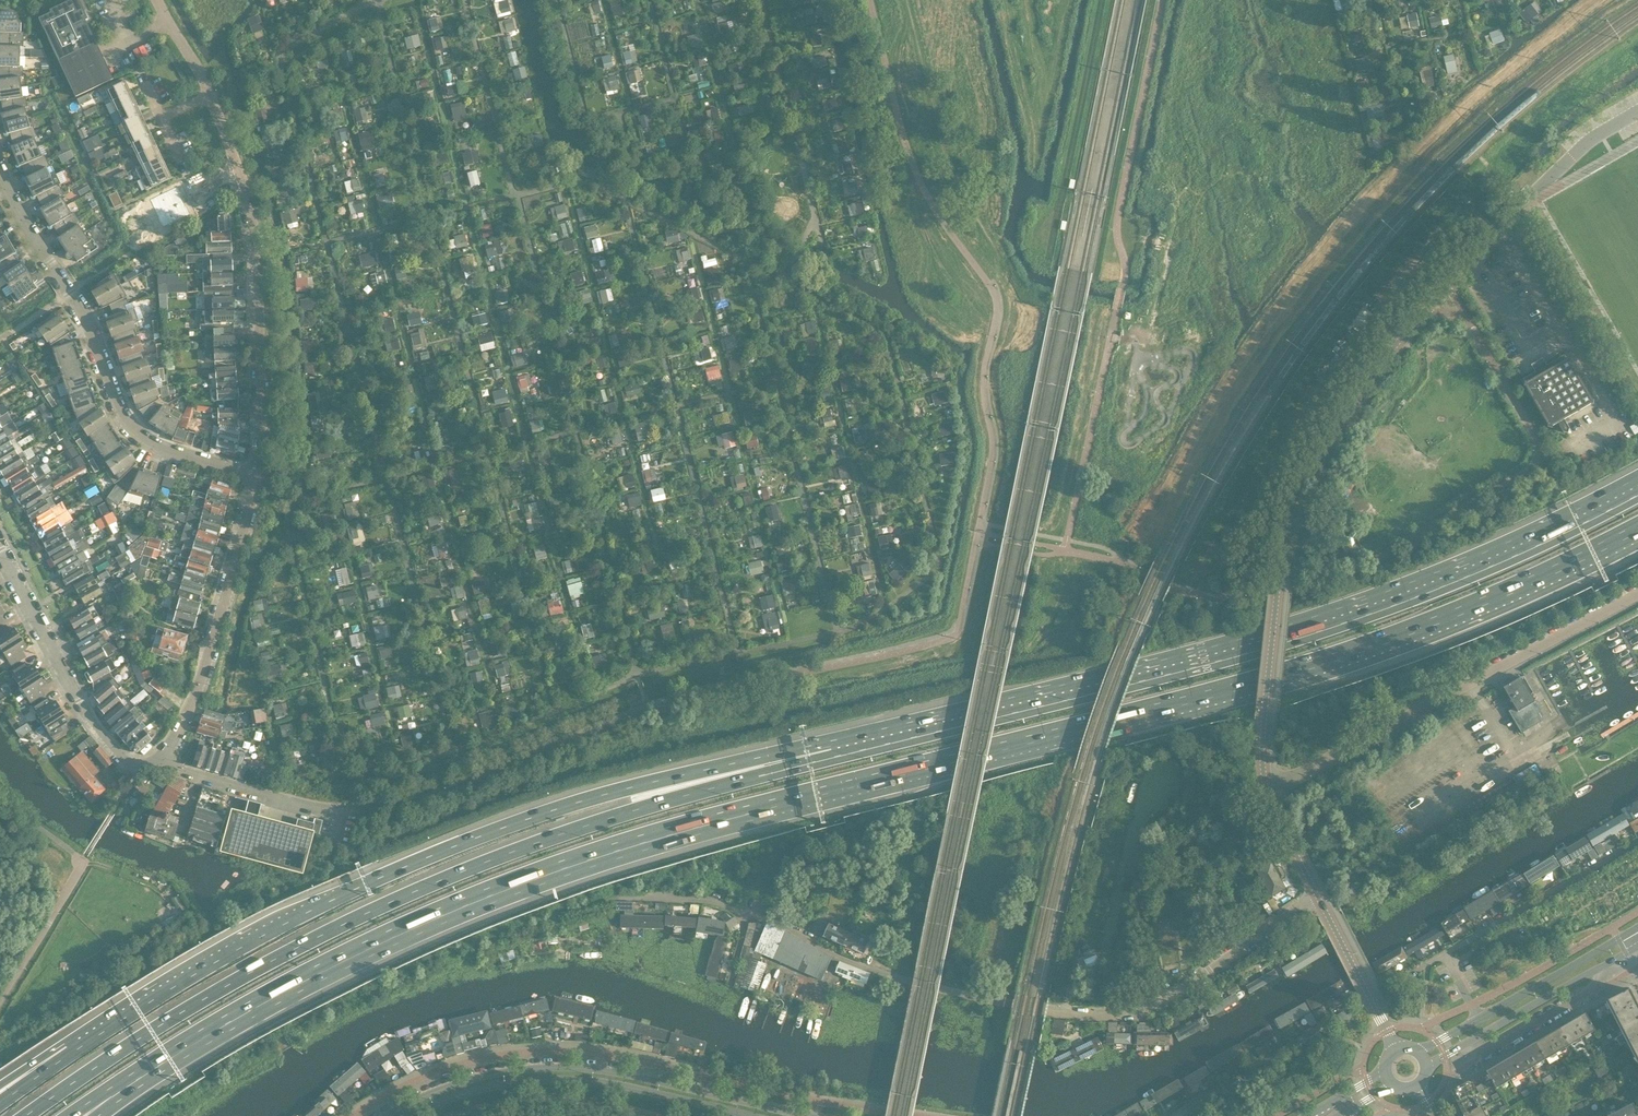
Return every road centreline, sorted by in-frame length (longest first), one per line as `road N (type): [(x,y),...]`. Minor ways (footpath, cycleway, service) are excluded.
road 1 (motorway): [(108,1093),(316,970),(515,881),(666,831),(1286,672),(1461,610),(1637,527)]
road 2 (motorway): [(834,754),(572,832),(399,898),(198,999),(21,1115)]
road 3 (motorway): [(1637,490),(1463,574),(1320,628),(834,754)]
road 4 (motorway): [(834,754),(768,756),(665,778),(454,847),(258,938),(71,1053)]
road 5 (unclassified): [(1316,892),(1167,999),(1082,1014),(943,989),(844,960),(797,932),(719,904),(625,898)]
road 6 (unclassified): [(1266,785),(1290,519),(1316,462),(1382,361),(1508,211)]
road 7 (secondary): [(813,1115),(614,1072),(555,1069),(456,1085),(389,1115)]
road 8 (residential): [(256,477),(162,451),(131,433),(91,331),(0,176)]
road 9 (unclassified): [(1266,785),(1637,595)]
road 10 (residential): [(256,477),(252,231),(211,94)]
road 11 (secondary): [(407,1115),(460,1096),(557,1080),(611,1084),(745,1115)]
road 12 (residential): [(161,757),(195,698),(256,477)]
road 13 (residential): [(138,767),(76,696),(0,551)]
road 14 (track): [(1102,0),(1049,240)]
road 15 (residential): [(1444,954),(1637,841)]
road 16 (residential): [(351,813),(217,782),(161,757)]
road 17 (residential): [(1179,1115),(1335,1019)]
road 18 (unclassified): [(1397,1049),(1316,892)]
road 19 (residential): [(1463,1046),(1483,1054),(1593,989),(1598,969)]
road 20 (residential): [(0,998),(81,863),(74,853)]
road 21 (secondary): [(1619,939),(1479,1019)]
road 22 (secondary): [(1463,1046),(1598,969)]

